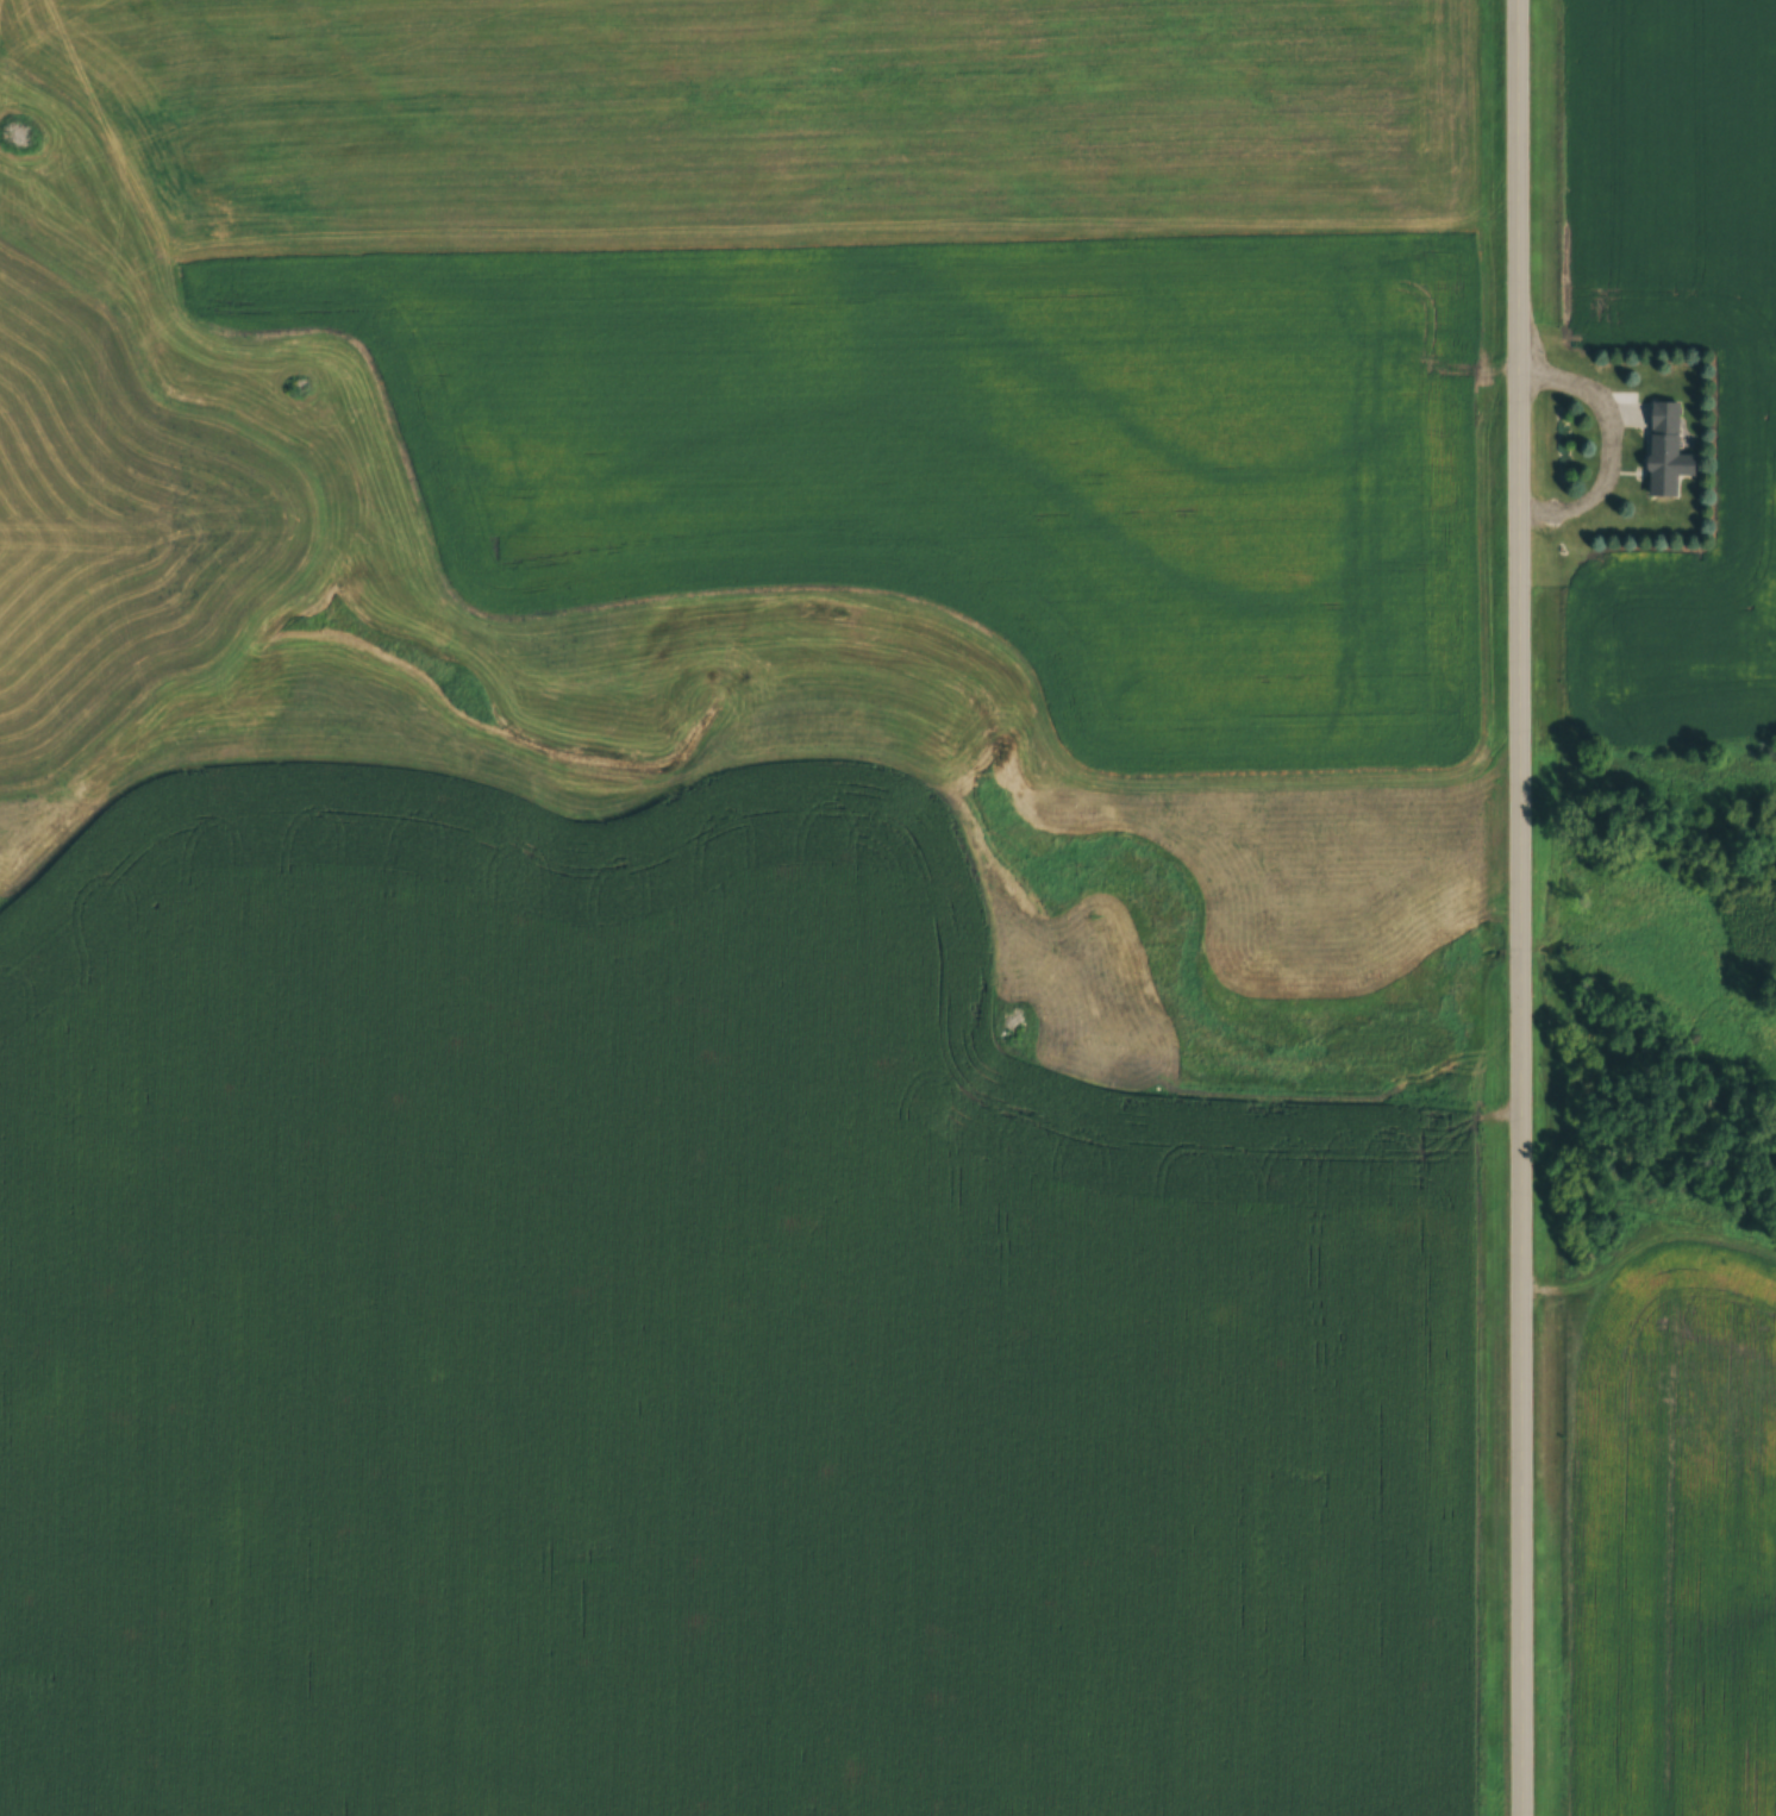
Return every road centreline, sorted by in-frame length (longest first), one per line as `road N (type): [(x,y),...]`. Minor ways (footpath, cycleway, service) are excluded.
road 1 (residential): [(1522,1815),(1518,0)]

